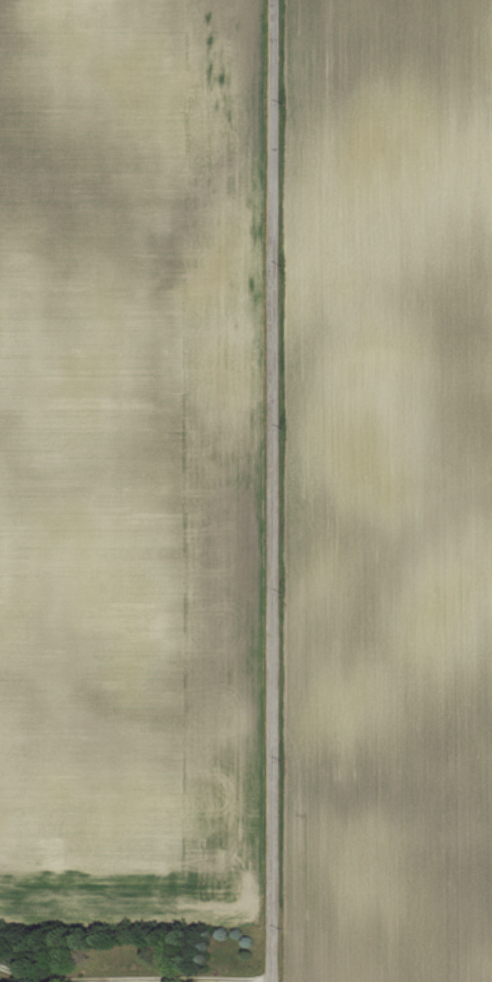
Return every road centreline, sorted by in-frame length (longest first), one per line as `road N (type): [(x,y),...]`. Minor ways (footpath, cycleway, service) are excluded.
road 1 (residential): [(269,981),(272,0)]

